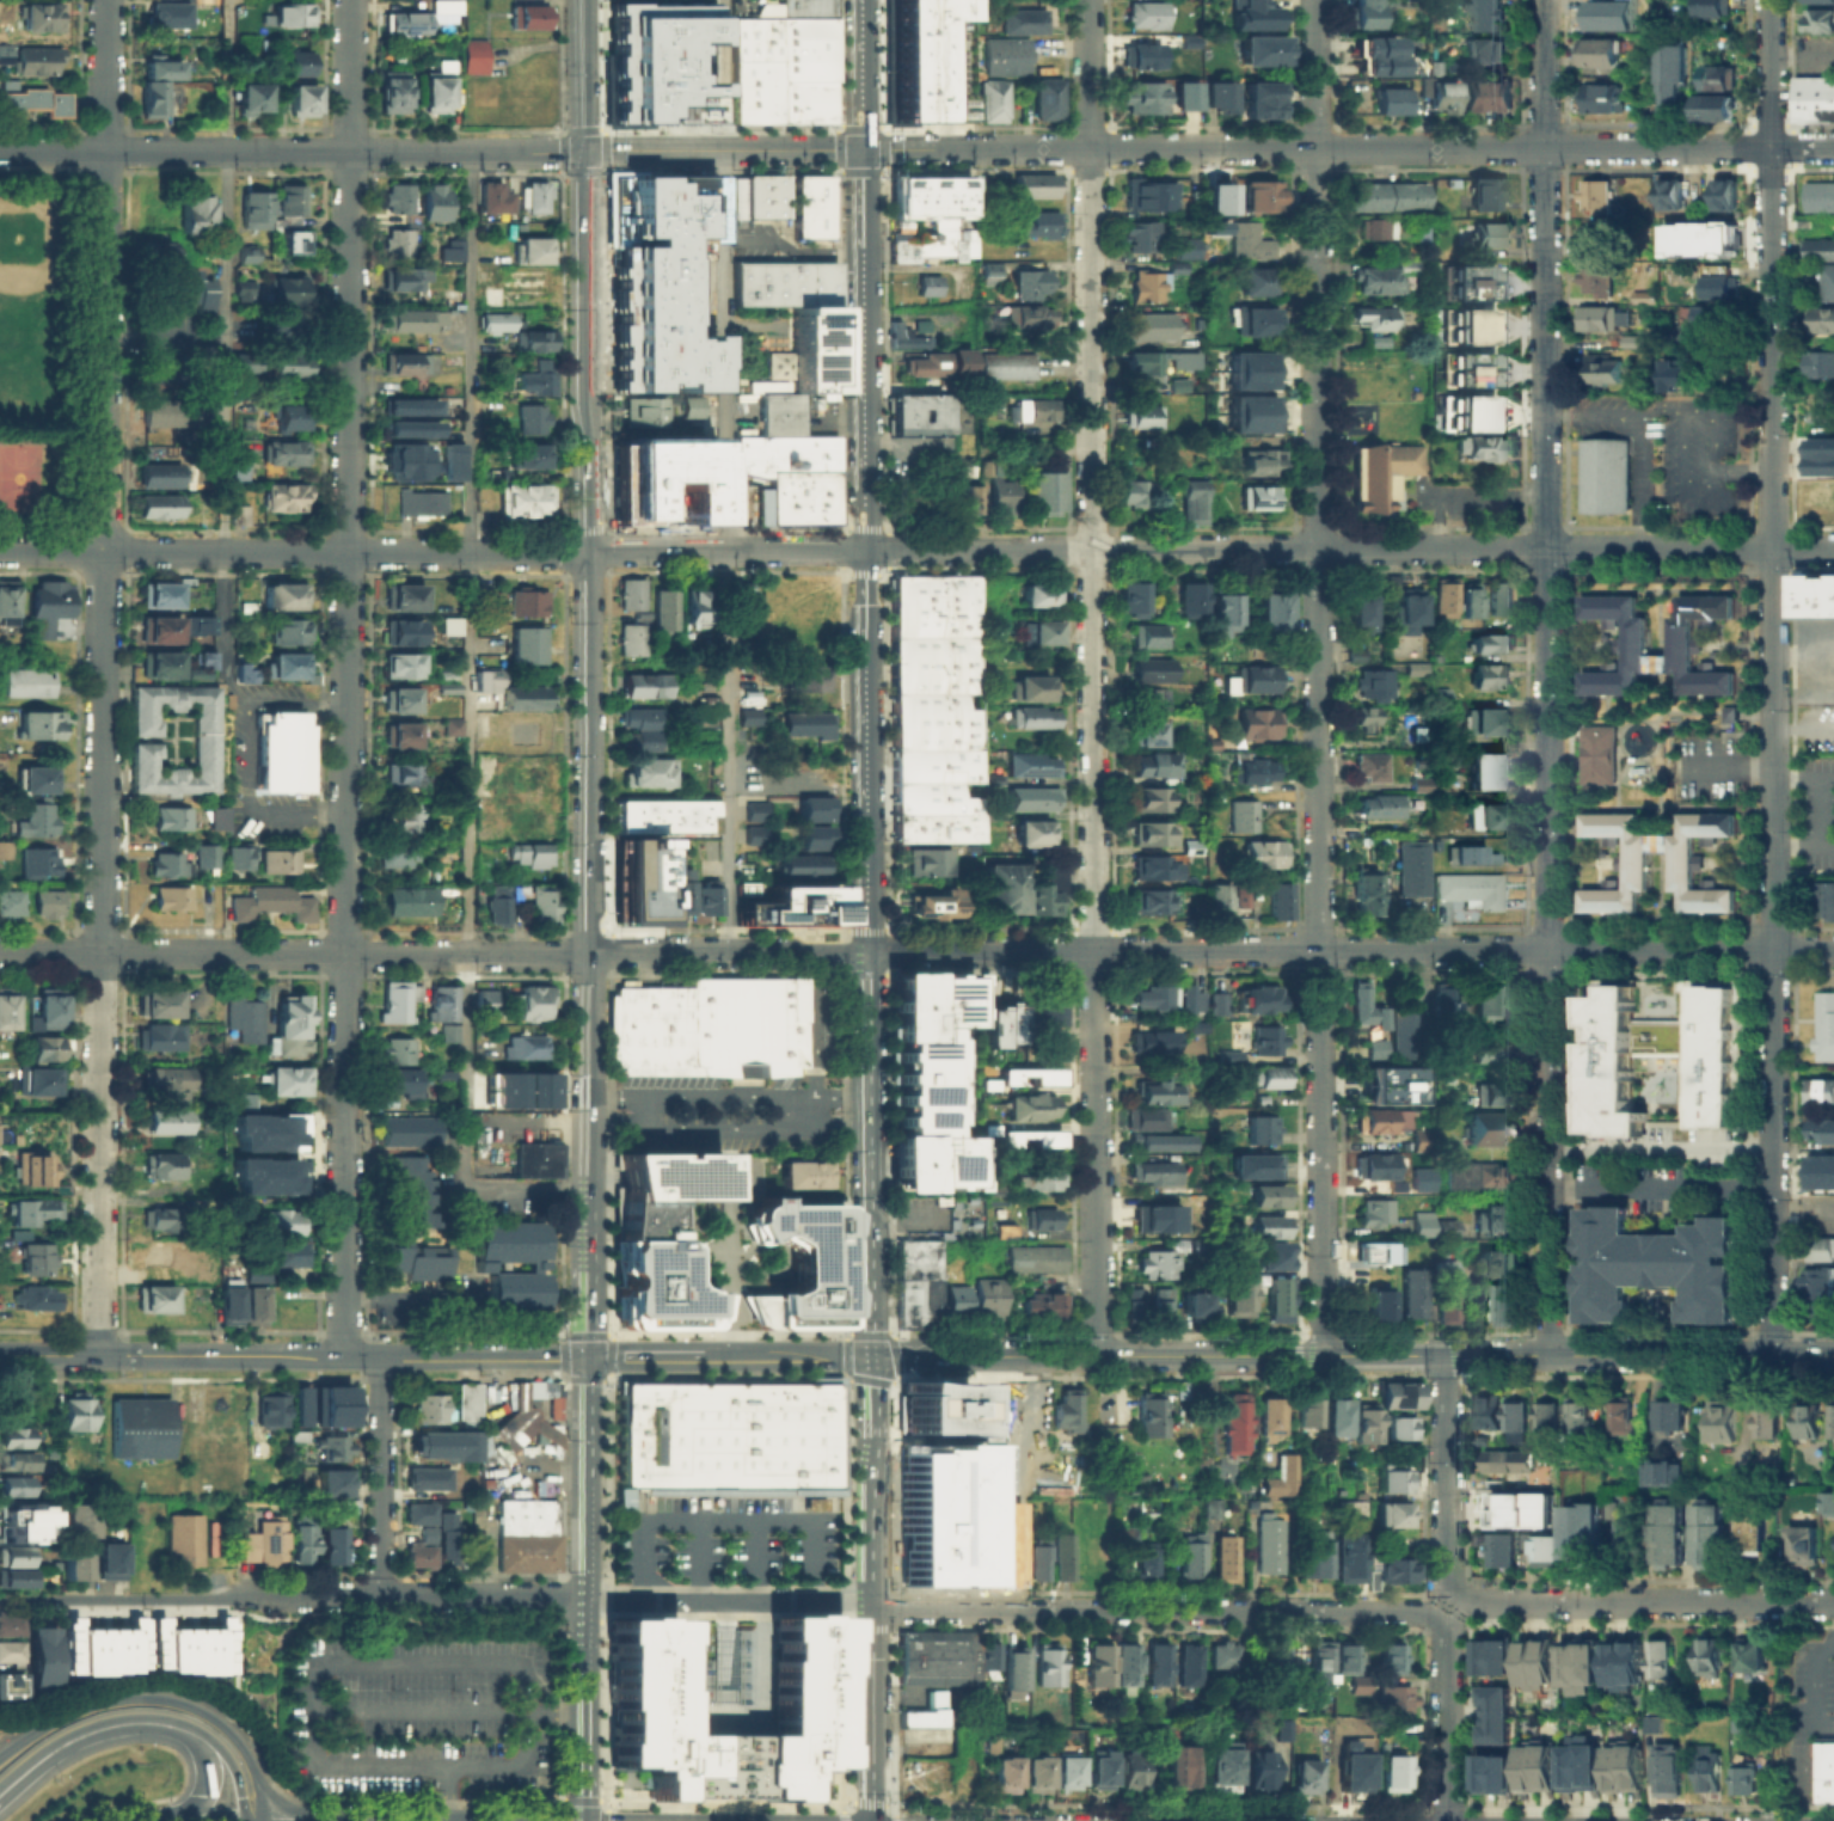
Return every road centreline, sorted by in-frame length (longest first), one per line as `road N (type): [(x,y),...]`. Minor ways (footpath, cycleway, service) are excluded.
road 1 (residential): [(342,1356),(351,0)]
road 2 (residential): [(1768,1355),(1769,0)]
road 3 (residential): [(1097,1356),(1090,180)]
road 4 (tertiary): [(861,149),(1833,148)]
road 5 (secondary): [(587,0),(591,954)]
road 6 (residential): [(0,950),(866,952)]
road 7 (residential): [(99,1356),(103,551)]
road 8 (residential): [(1321,1355),(1319,550)]
road 9 (residential): [(864,551),(103,551)]
road 10 (residential): [(866,952),(1546,950)]
road 11 (tertiary): [(593,1356),(0,1356)]
road 12 (residential): [(872,1611),(1434,1614)]
road 13 (residential): [(1319,550),(1316,0)]
road 14 (residential): [(1544,548),(1542,0)]
road 15 (residential): [(587,151),(105,149)]
road 16 (residential): [(864,551),(1319,550)]
road 17 (secondary): [(875,1355),(1321,1355)]
road 18 (residential): [(1548,1355),(1546,950)]
road 19 (residential): [(1546,950),(1544,548)]
road 20 (residential): [(103,551),(105,149)]
road 21 (secondary): [(871,1820),(876,1434)]
road 22 (secondary): [(1447,1355),(1833,1355)]
road 23 (residential): [(1460,1600),(1833,1602)]
road 24 (secondary): [(864,508),(861,149)]
road 25 (secondary): [(866,909),(864,551)]
road 26 (motorway): [(262,1819),(259,1783),(239,1745),(184,1705),(108,1702),(0,1752)]
road 27 (residential): [(593,1596),(256,1595)]
road 28 (secondary): [(593,1356),(591,1688)]
road 29 (secondary): [(875,1355),(869,1046)]
road 30 (residential): [(1544,548),(1833,550)]
road 31 (residential): [(1546,950),(1833,950)]
road 32 (residential): [(871,1598),(593,1596)]
road 33 (tertiary): [(861,149),(587,151)]
road 34 (residential): [(381,1595),(380,1356)]
road 35 (residential): [(1448,1589),(1447,1355)]
road 36 (residential): [(1319,550),(1544,548)]
road 37 (residential): [(210,1599),(0,1601)]
road 38 (secondary): [(591,954),(593,1164)]
road 39 (motorway): [(0,1796),(55,1749),(94,1731),(148,1722),(178,1728)]
road 40 (residential): [(1447,1820),(1444,1623)]
road 41 (secondary): [(593,1164),(593,1356)]
road 42 (residential): [(1090,180),(1089,0)]
road 43 (secondary): [(875,1355),(706,1356)]
road 44 (residential): [(105,149),(106,0)]
road 45 (secondary): [(448,1820),(306,1819)]
road 46 (secondary): [(590,1820),(448,1820)]
road 47 (secondary): [(591,1688),(590,1820)]
road 48 (secondary): [(1321,1355),(1447,1355)]
road 49 (motorway): [(178,1728),(197,1730),(226,1753),(244,1819)]

